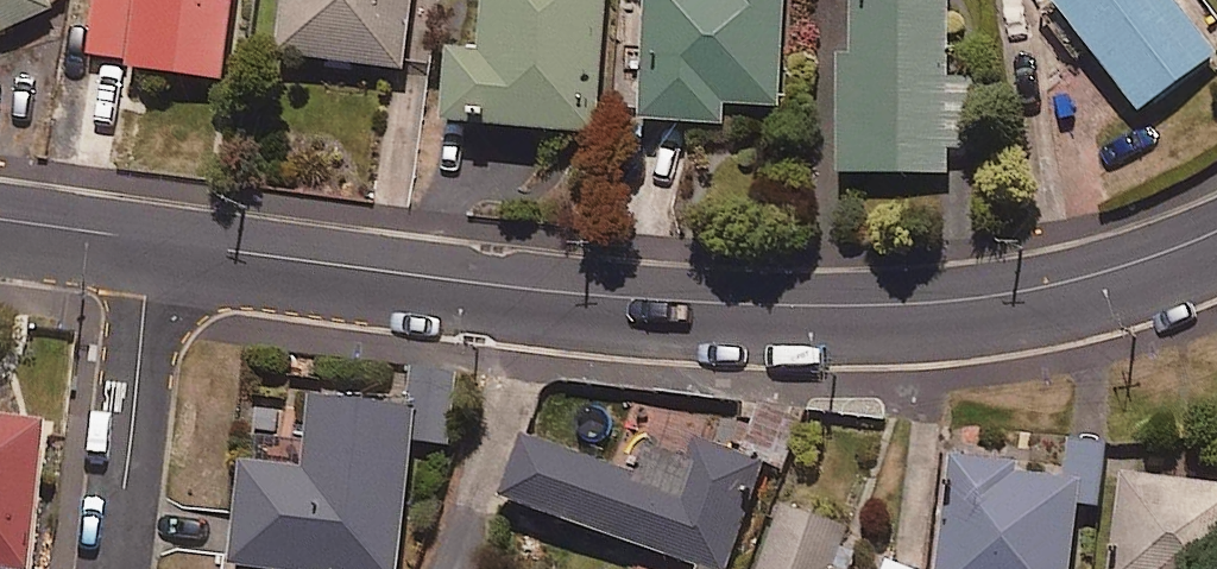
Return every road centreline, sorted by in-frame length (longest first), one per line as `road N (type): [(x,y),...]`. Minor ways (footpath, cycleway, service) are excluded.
road 1 (tertiary): [(144,236),(655,302),(822,309),(1051,289),(1216,235)]
road 2 (residential): [(144,236),(110,568)]
road 3 (tertiary): [(0,218),(144,236)]

